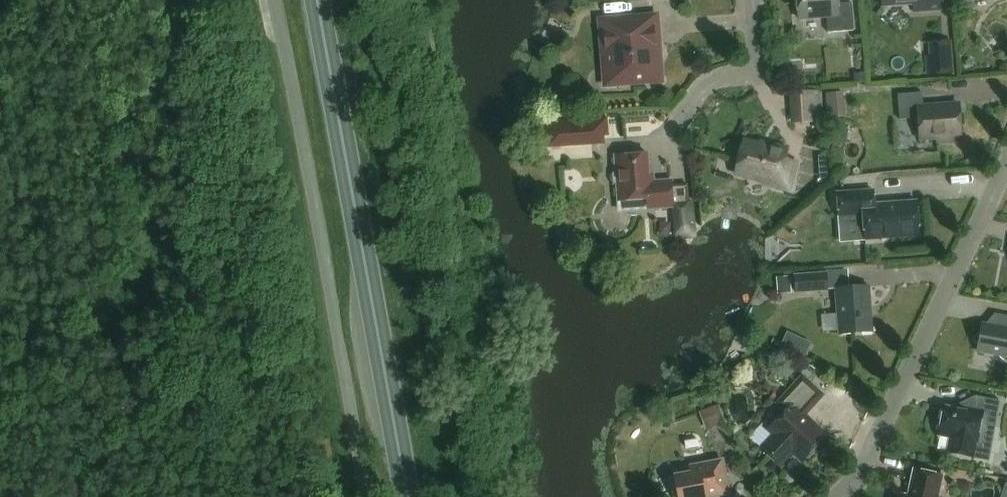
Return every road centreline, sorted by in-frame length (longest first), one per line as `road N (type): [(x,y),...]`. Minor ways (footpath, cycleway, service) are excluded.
road 1 (unclassified): [(369,496),(273,0)]
road 2 (trunk): [(408,496),(317,0)]
road 3 (residential): [(838,496),(861,473),(1006,167)]
road 4 (residential): [(676,121),(711,83),(759,76),(754,0)]

